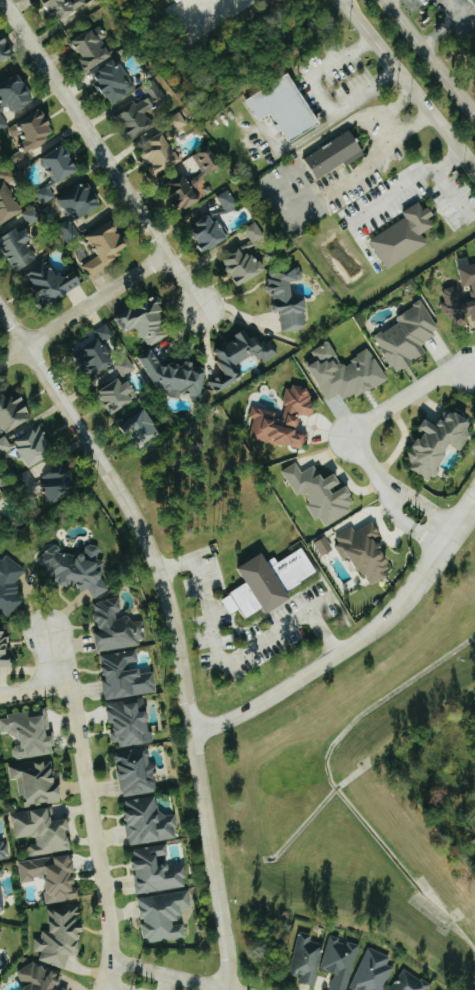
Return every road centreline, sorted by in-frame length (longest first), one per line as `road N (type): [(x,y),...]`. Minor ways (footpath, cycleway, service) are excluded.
road 1 (residential): [(0,305),(128,505),(172,613),(227,989)]
road 2 (residential): [(101,989),(109,927),(74,700),(59,684),(0,694)]
road 3 (residential): [(193,731),(263,702),(386,620),(474,501)]
road 4 (residential): [(5,0),(203,309)]
road 5 (secondary): [(339,0),(474,167)]
road 6 (residential): [(0,362),(170,259)]
road 7 (secondary): [(474,115),(385,0)]
road 8 (residential): [(227,989),(110,961)]

